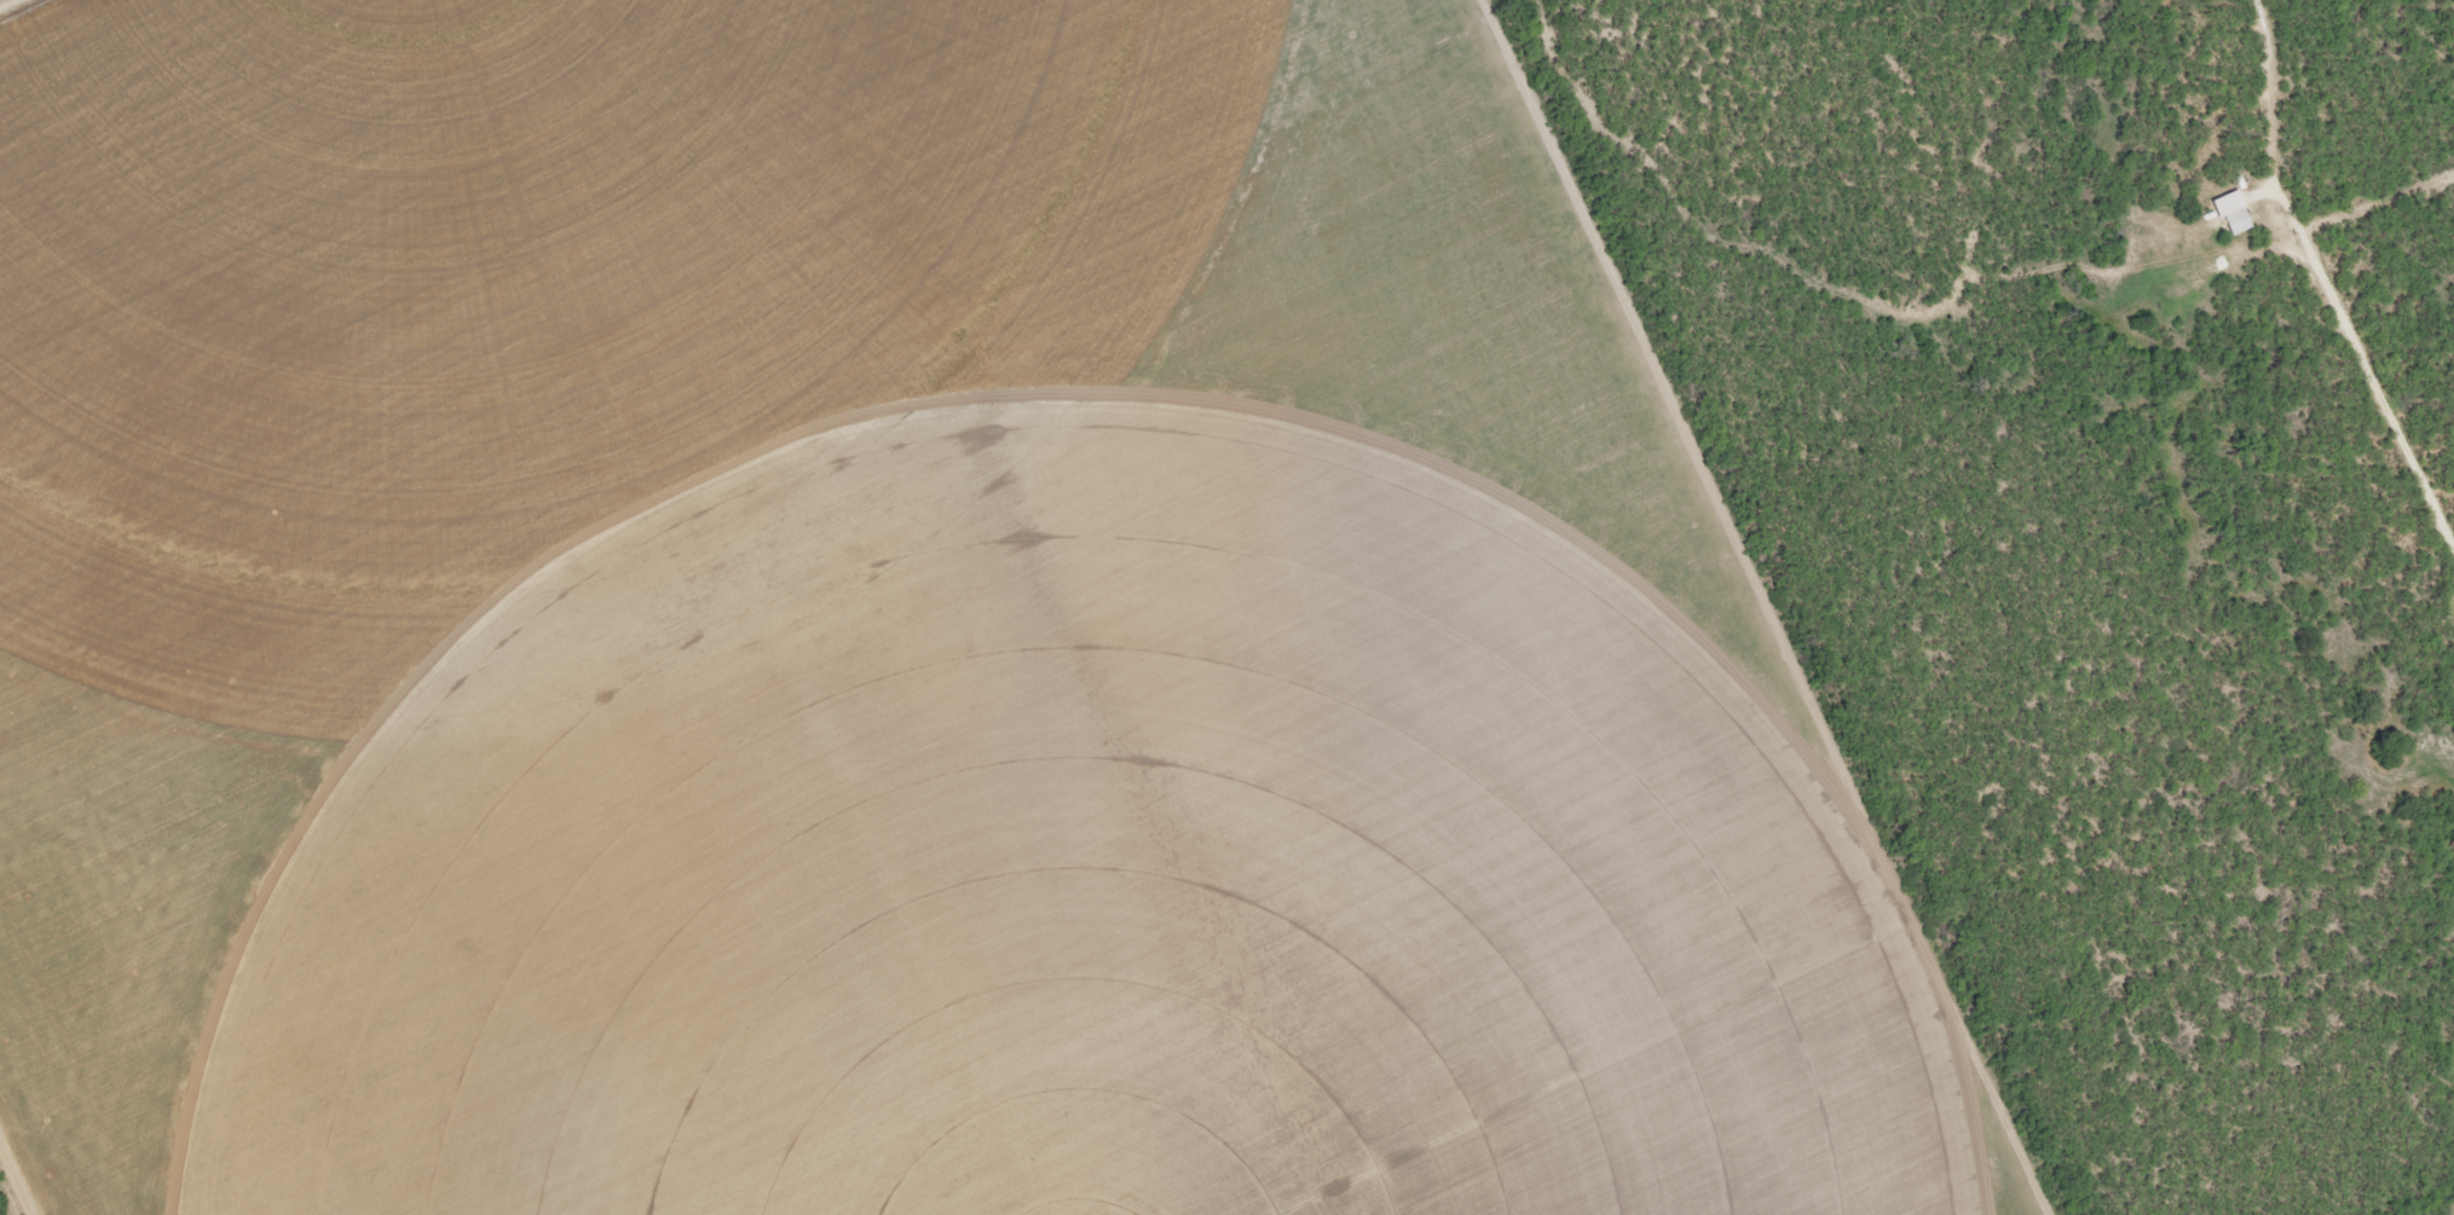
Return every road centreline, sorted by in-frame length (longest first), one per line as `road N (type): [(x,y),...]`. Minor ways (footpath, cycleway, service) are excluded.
road 1 (track): [(2453,644),(2343,330),(2290,230)]

